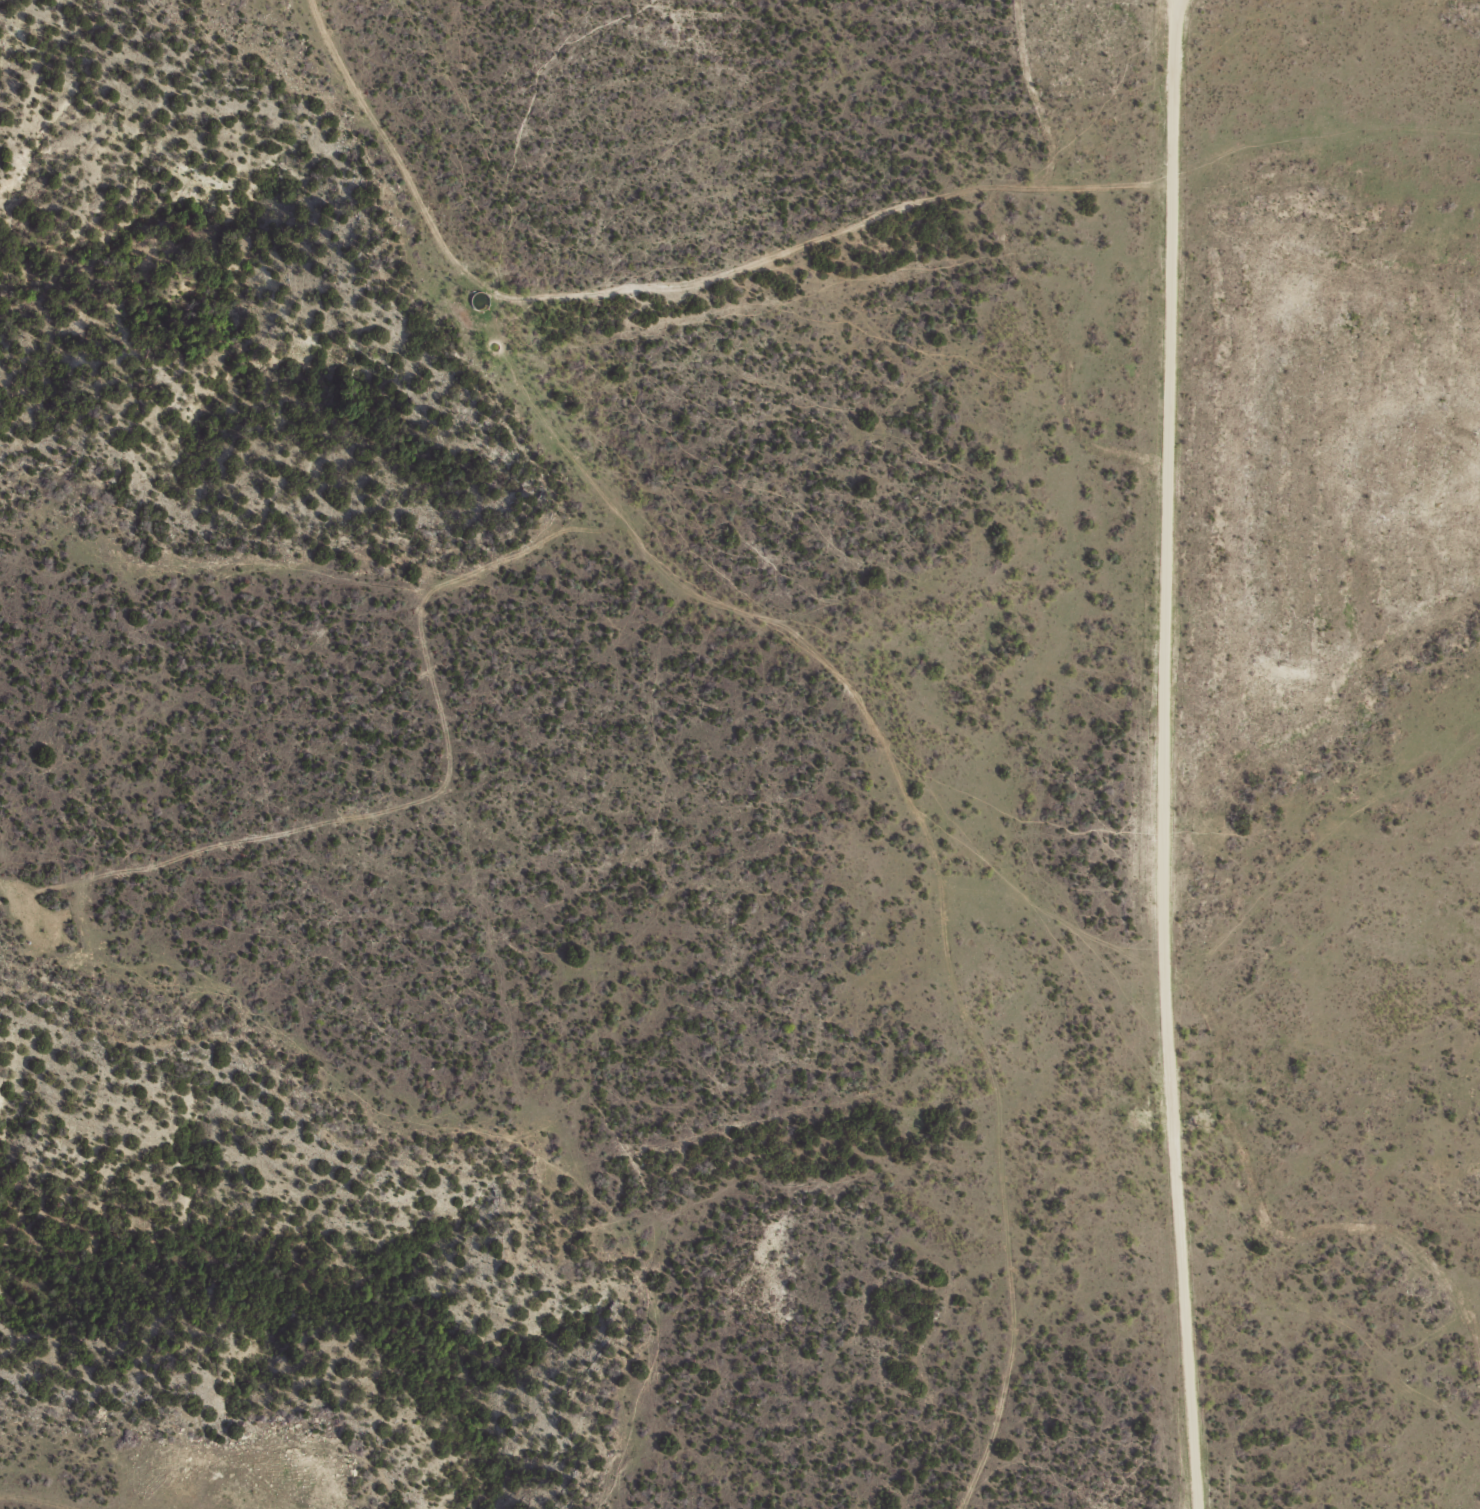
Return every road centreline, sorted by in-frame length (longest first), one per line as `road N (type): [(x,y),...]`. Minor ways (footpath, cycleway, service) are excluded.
road 1 (residential): [(939,1508),(991,1270),(991,1093),(961,916),(835,663),(684,516),(548,430),(438,314),(347,162),(324,0)]

